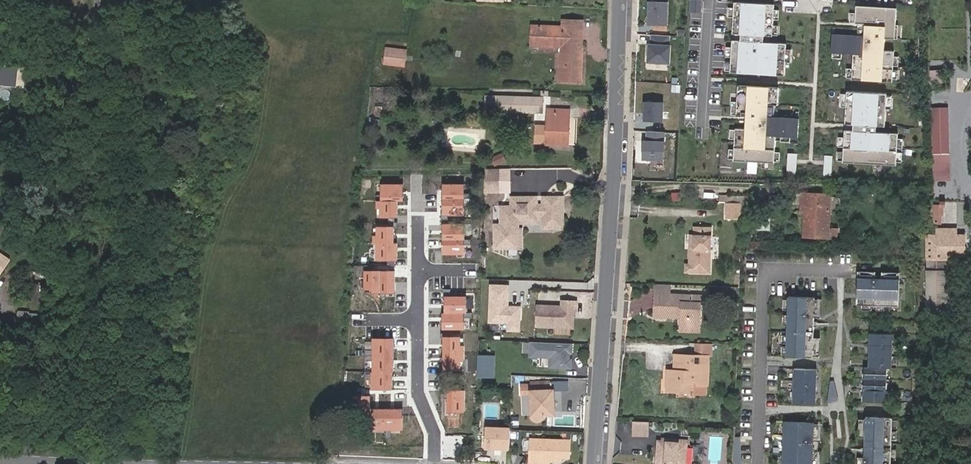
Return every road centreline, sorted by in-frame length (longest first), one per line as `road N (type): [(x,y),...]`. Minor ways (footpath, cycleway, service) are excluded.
road 1 (residential): [(593,463),(619,0)]
road 2 (residential): [(434,463),(433,430),(418,392),(417,221)]
road 3 (tertiary): [(0,458),(159,463)]

